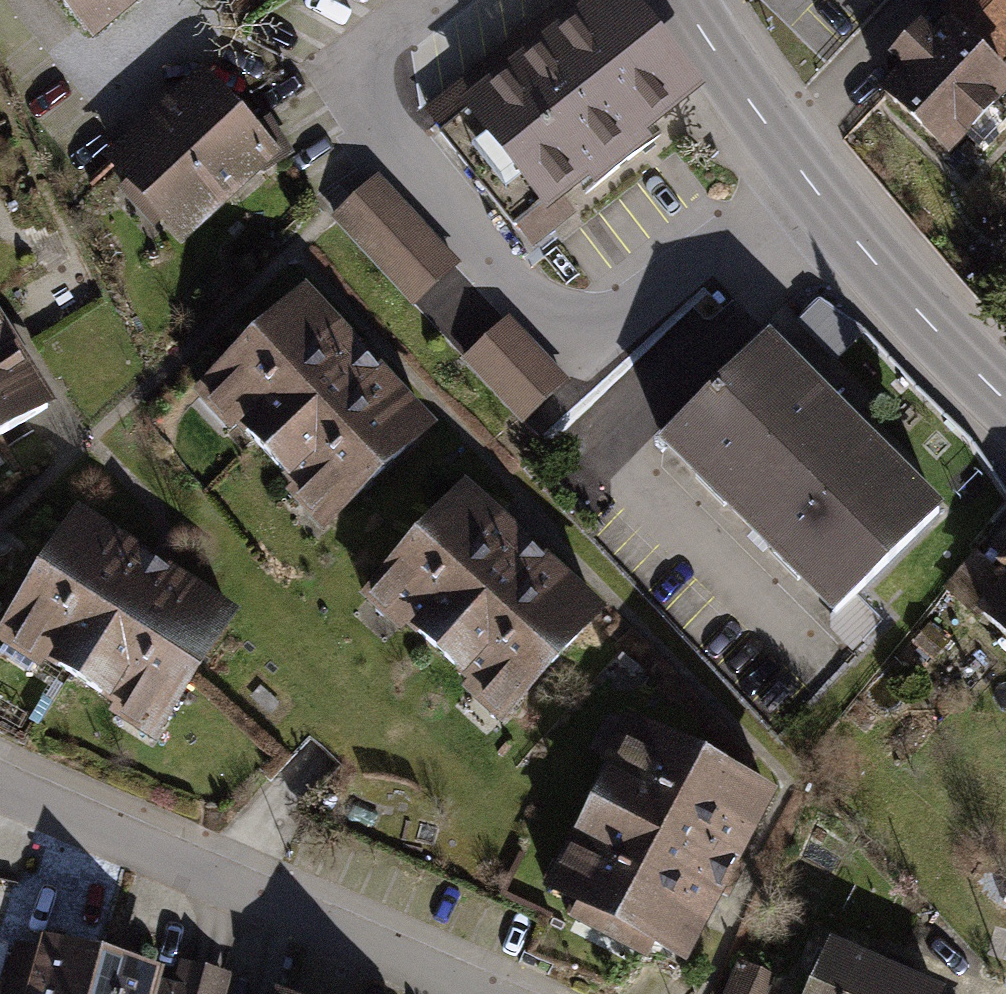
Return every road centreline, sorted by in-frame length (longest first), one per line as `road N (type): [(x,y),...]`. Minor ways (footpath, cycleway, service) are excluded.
road 1 (residential): [(0,786),(474,993)]
road 2 (secondary): [(1005,401),(802,173),(682,0)]

